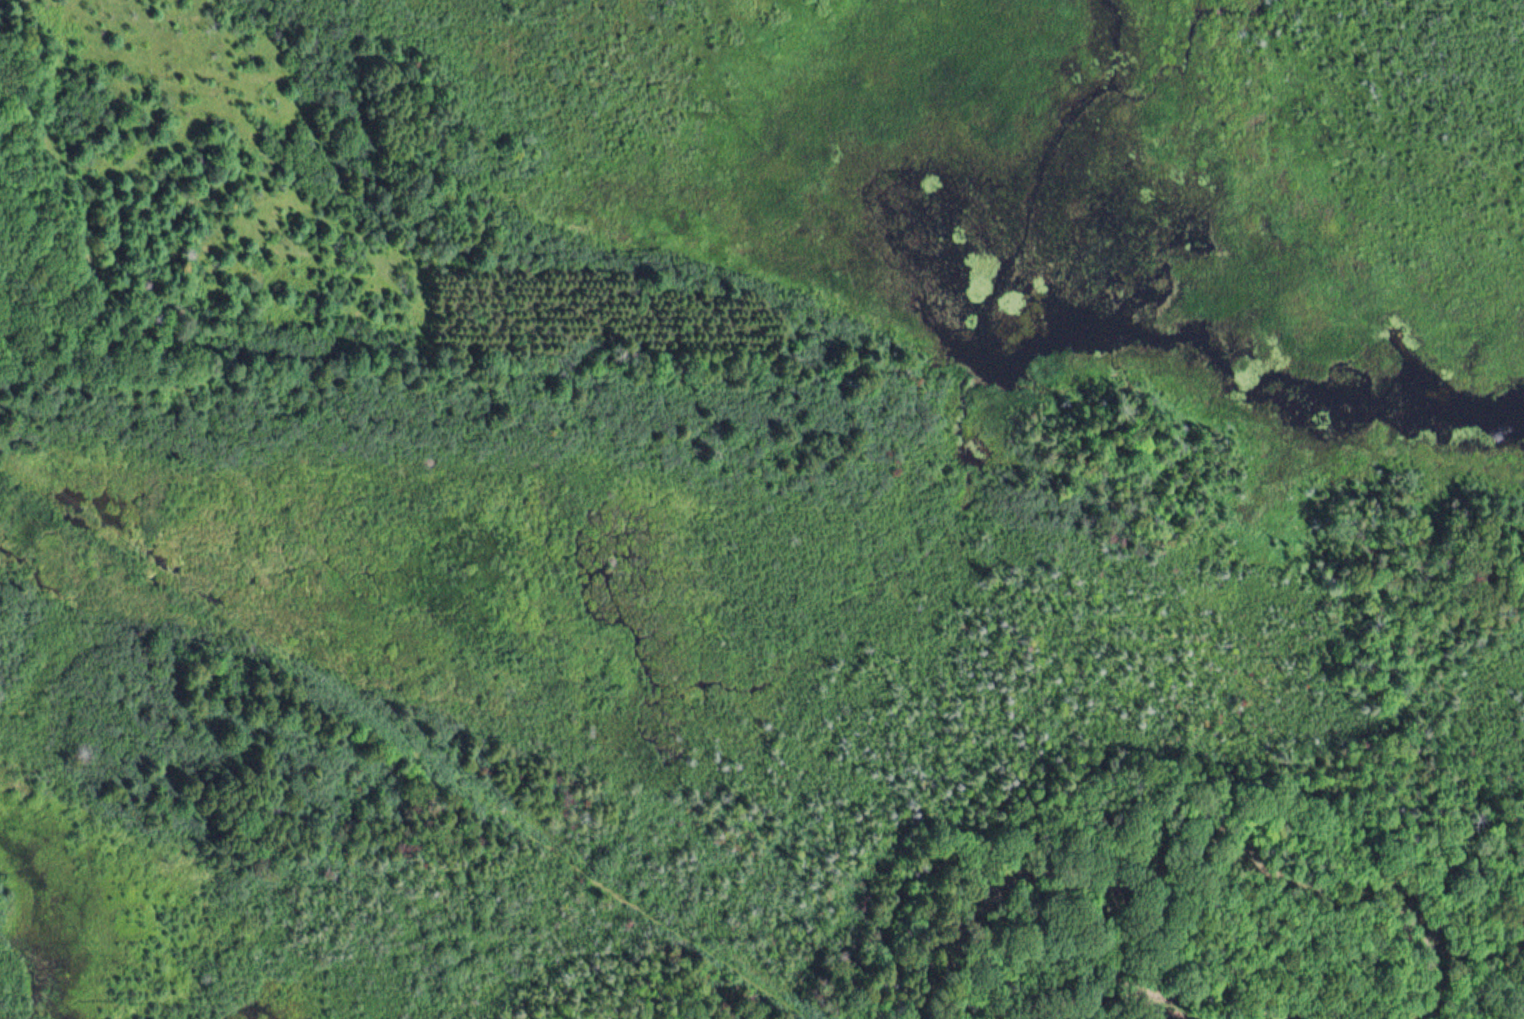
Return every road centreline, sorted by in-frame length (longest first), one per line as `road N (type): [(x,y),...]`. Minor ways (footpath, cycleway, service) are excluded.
road 1 (track): [(210,593),(477,794),(810,1018)]

